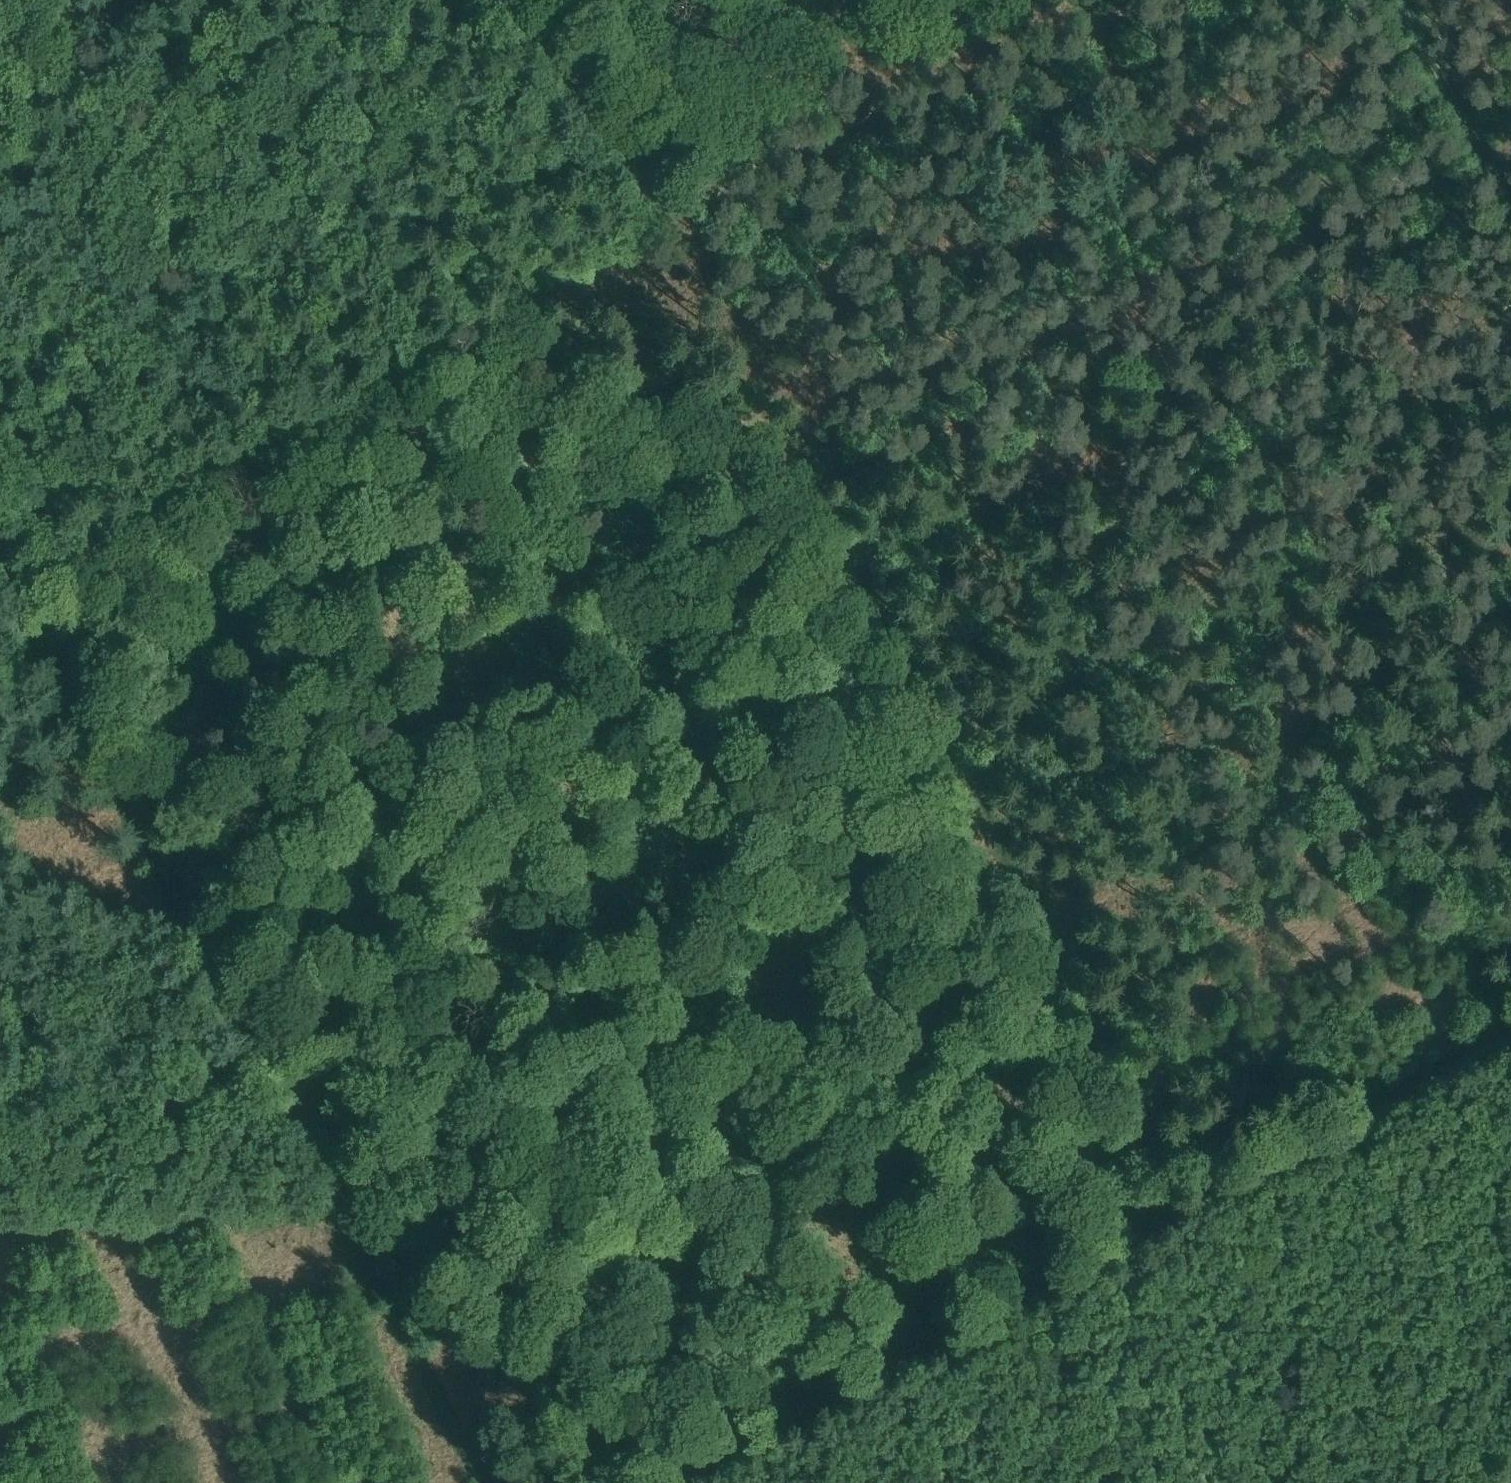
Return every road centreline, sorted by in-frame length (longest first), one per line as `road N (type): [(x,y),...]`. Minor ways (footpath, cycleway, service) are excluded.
road 1 (track): [(0,567),(491,1482)]
road 2 (track): [(671,1482),(1510,1035)]
road 3 (track): [(1404,0),(1510,197)]

